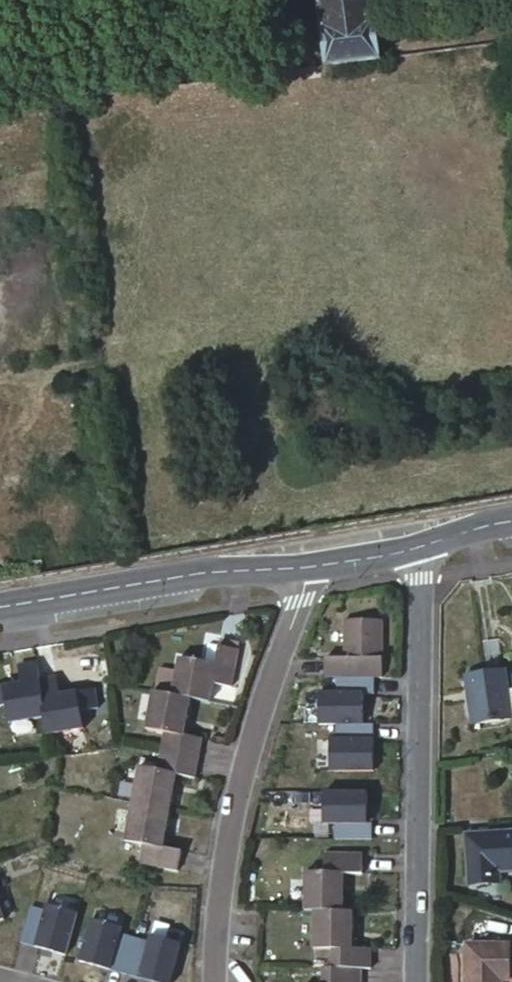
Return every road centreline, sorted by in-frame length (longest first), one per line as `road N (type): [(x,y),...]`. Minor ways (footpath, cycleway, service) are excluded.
road 1 (track): [(0,377),(264,335),(312,314),(354,280),(436,188),(511,138)]
road 2 (residential): [(418,981),(426,544)]
road 3 (residential): [(219,981),(238,793),(310,569)]
road 4 (unclassified): [(310,569),(196,572),(0,608)]

